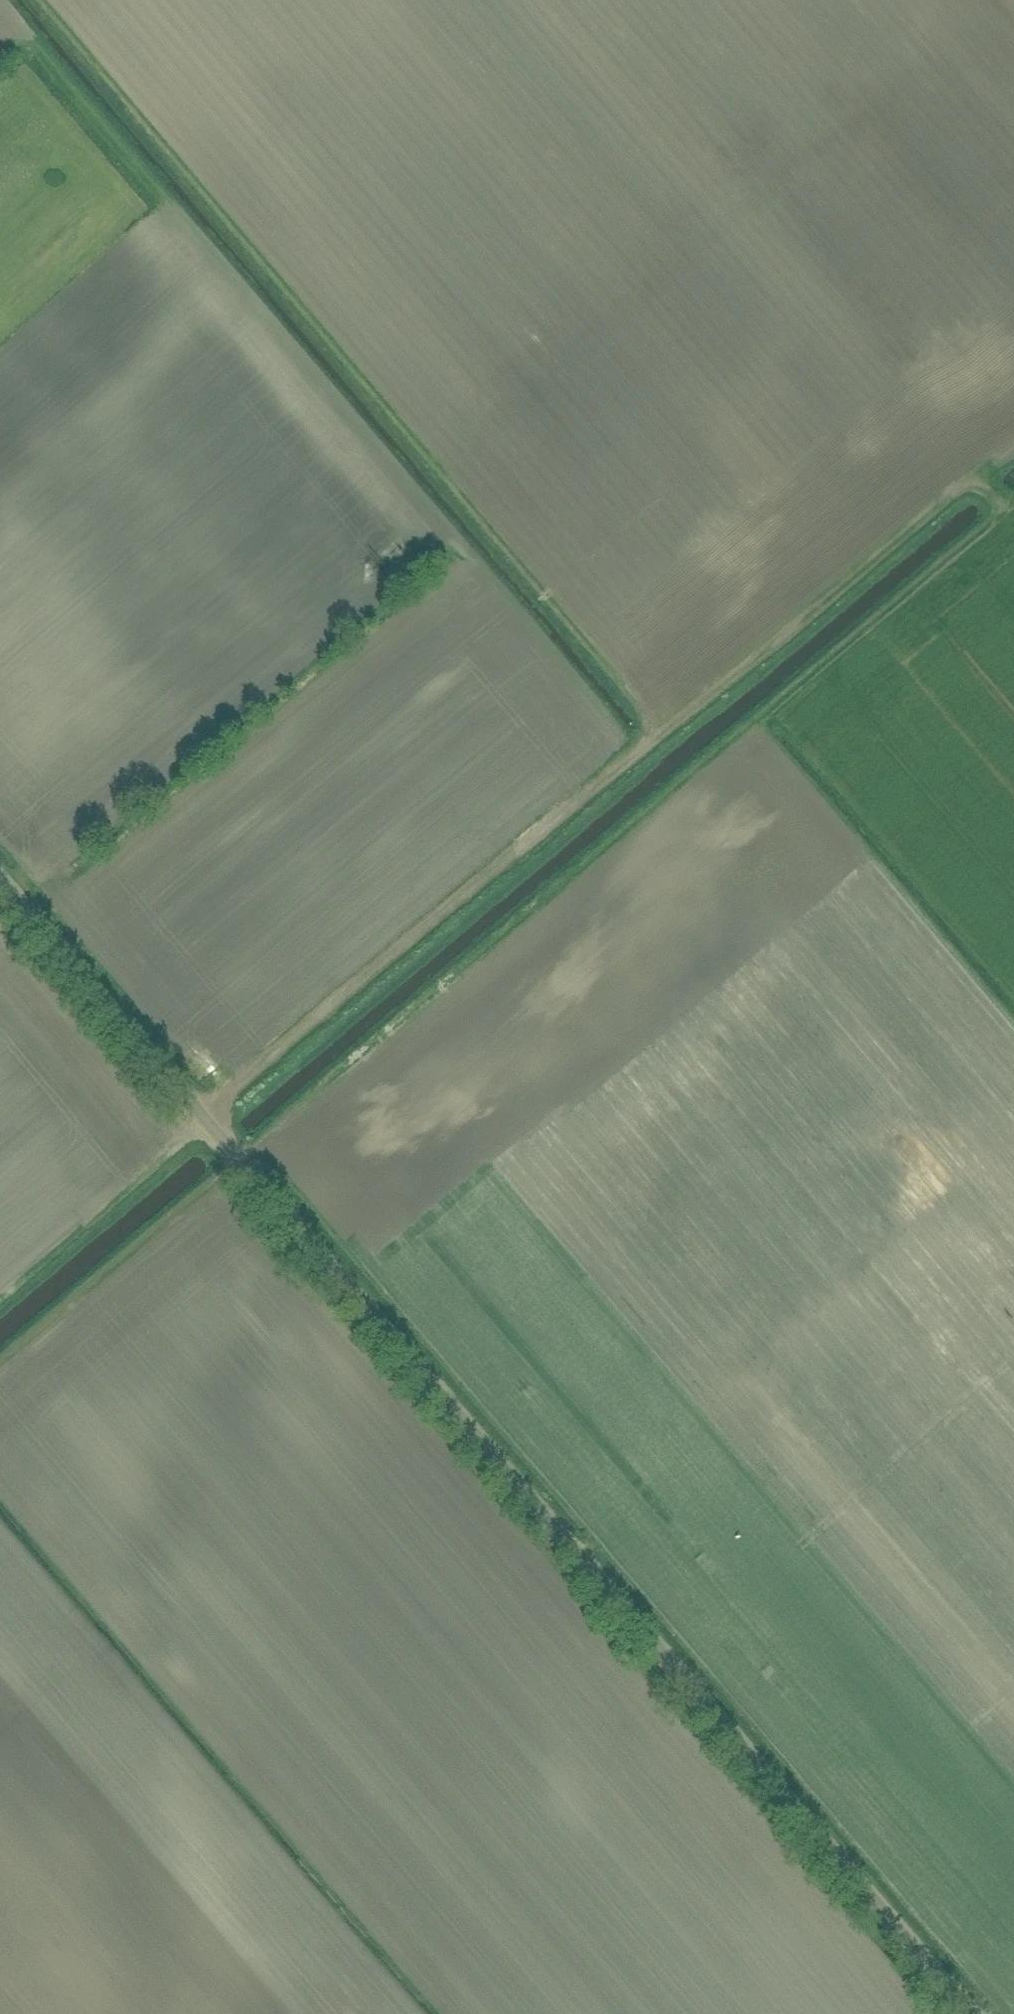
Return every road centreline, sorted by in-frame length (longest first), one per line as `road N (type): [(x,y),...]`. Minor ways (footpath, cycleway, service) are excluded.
road 1 (unclassified): [(969,2013),(0,884)]

